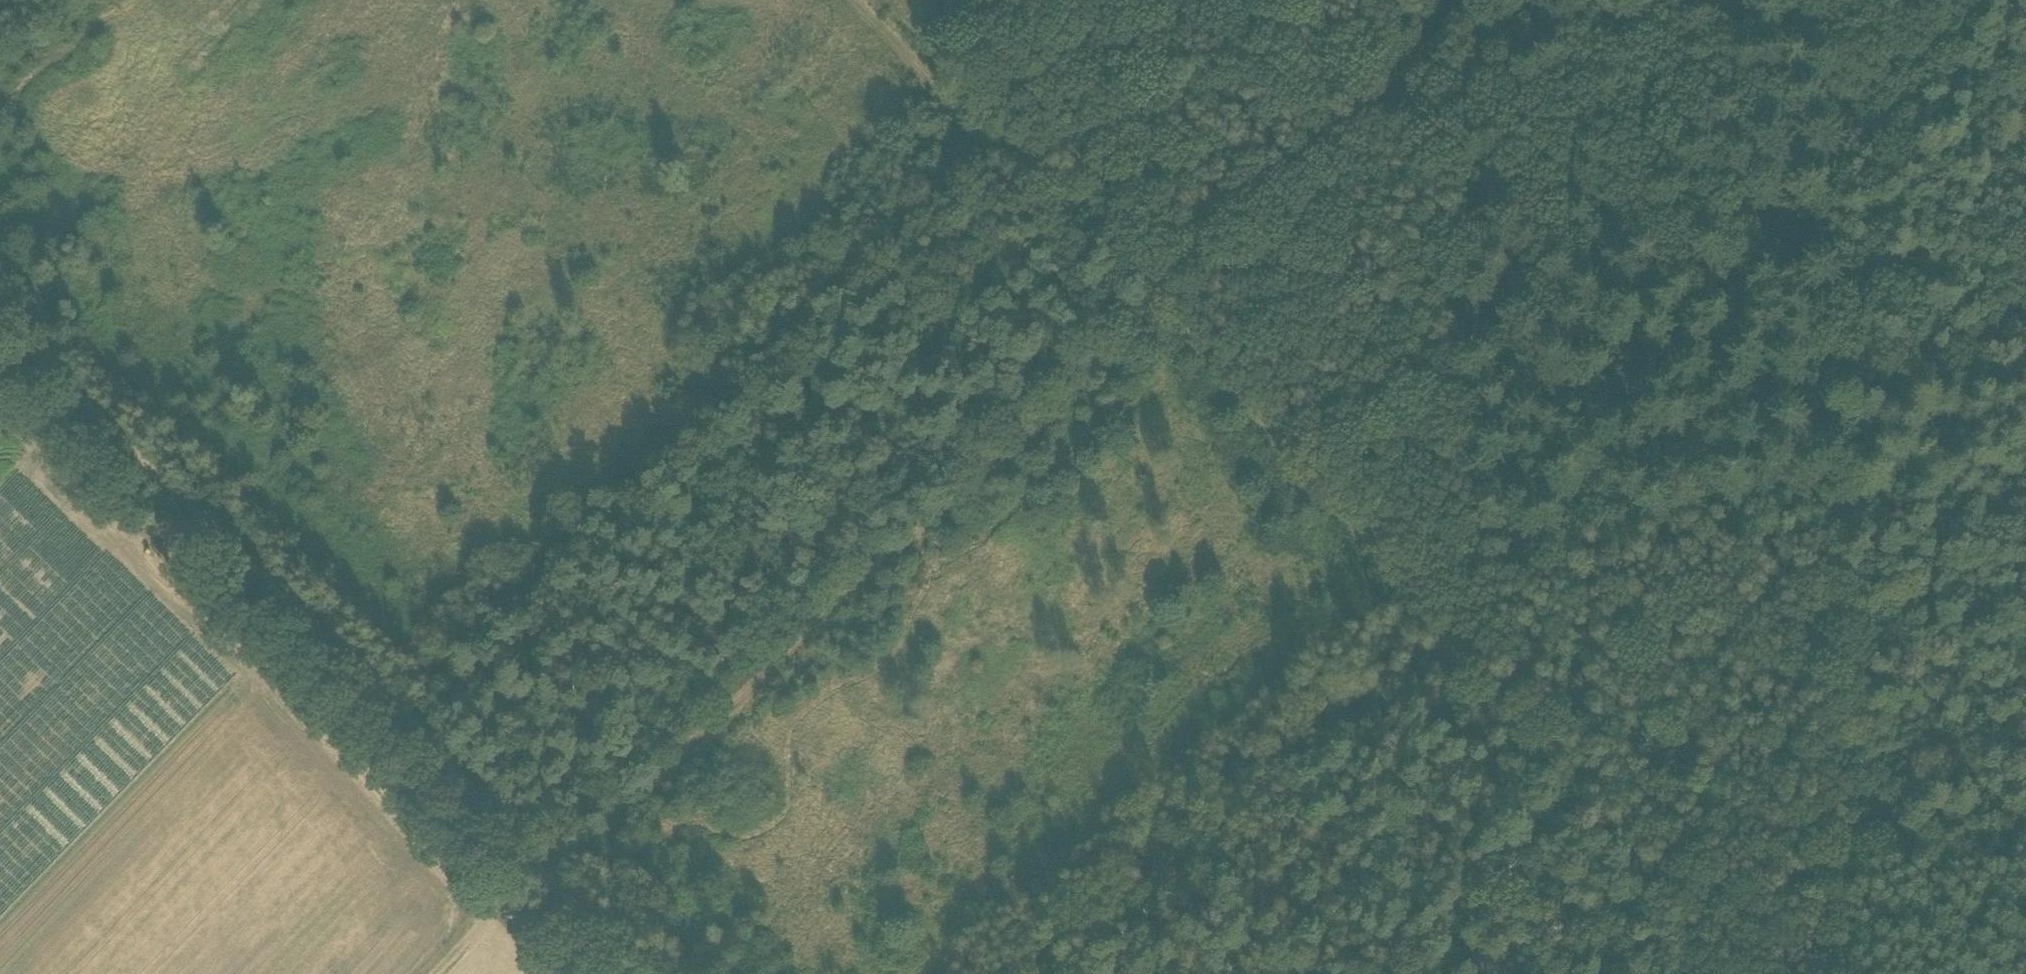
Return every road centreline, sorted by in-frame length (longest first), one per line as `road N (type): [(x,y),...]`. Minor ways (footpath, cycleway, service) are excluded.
road 1 (track): [(1828,0),(1838,973)]
road 2 (track): [(1716,973),(1158,305)]
road 3 (track): [(1158,305),(532,875)]
road 4 (track): [(1828,5),(1451,66),(1393,82),(1158,305)]
road 5 (track): [(532,875),(0,353)]
road 6 (track): [(1465,672),(1449,0)]
road 7 (track): [(1158,305),(854,0)]
road 8 (track): [(532,875),(436,973)]
road 9 (track): [(623,973),(532,875)]

